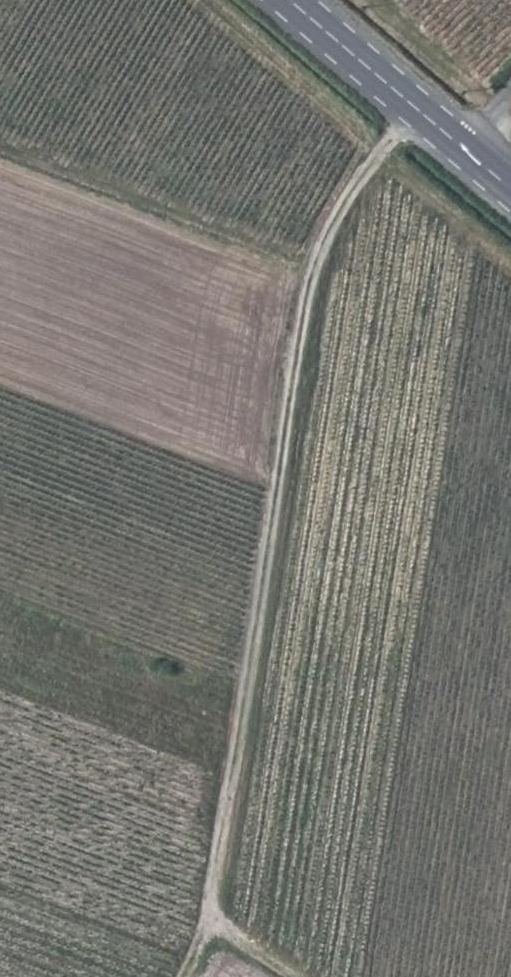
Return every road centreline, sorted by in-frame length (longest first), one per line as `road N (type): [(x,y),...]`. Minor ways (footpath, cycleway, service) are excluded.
road 1 (track): [(422,111),(361,183),(312,268),(206,921),(177,976)]
road 2 (primary): [(510,188),(295,0)]

